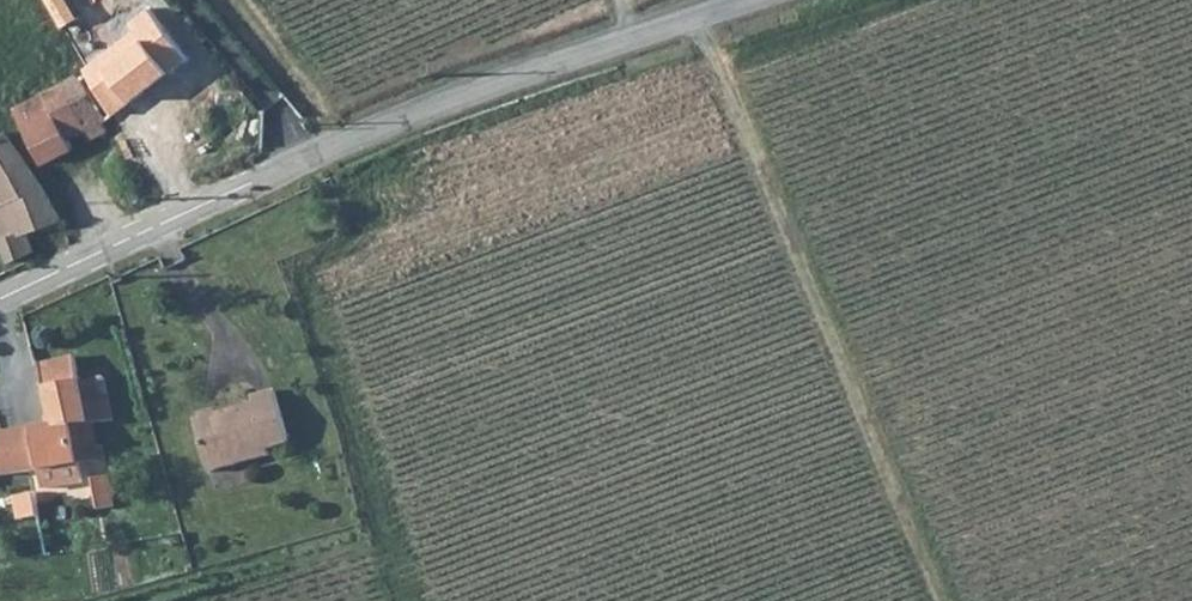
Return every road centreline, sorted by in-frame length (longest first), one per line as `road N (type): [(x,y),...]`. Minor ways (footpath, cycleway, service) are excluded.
road 1 (tertiary): [(0,299),(350,149),(633,37),(750,0)]
road 2 (track): [(942,600),(693,19)]

